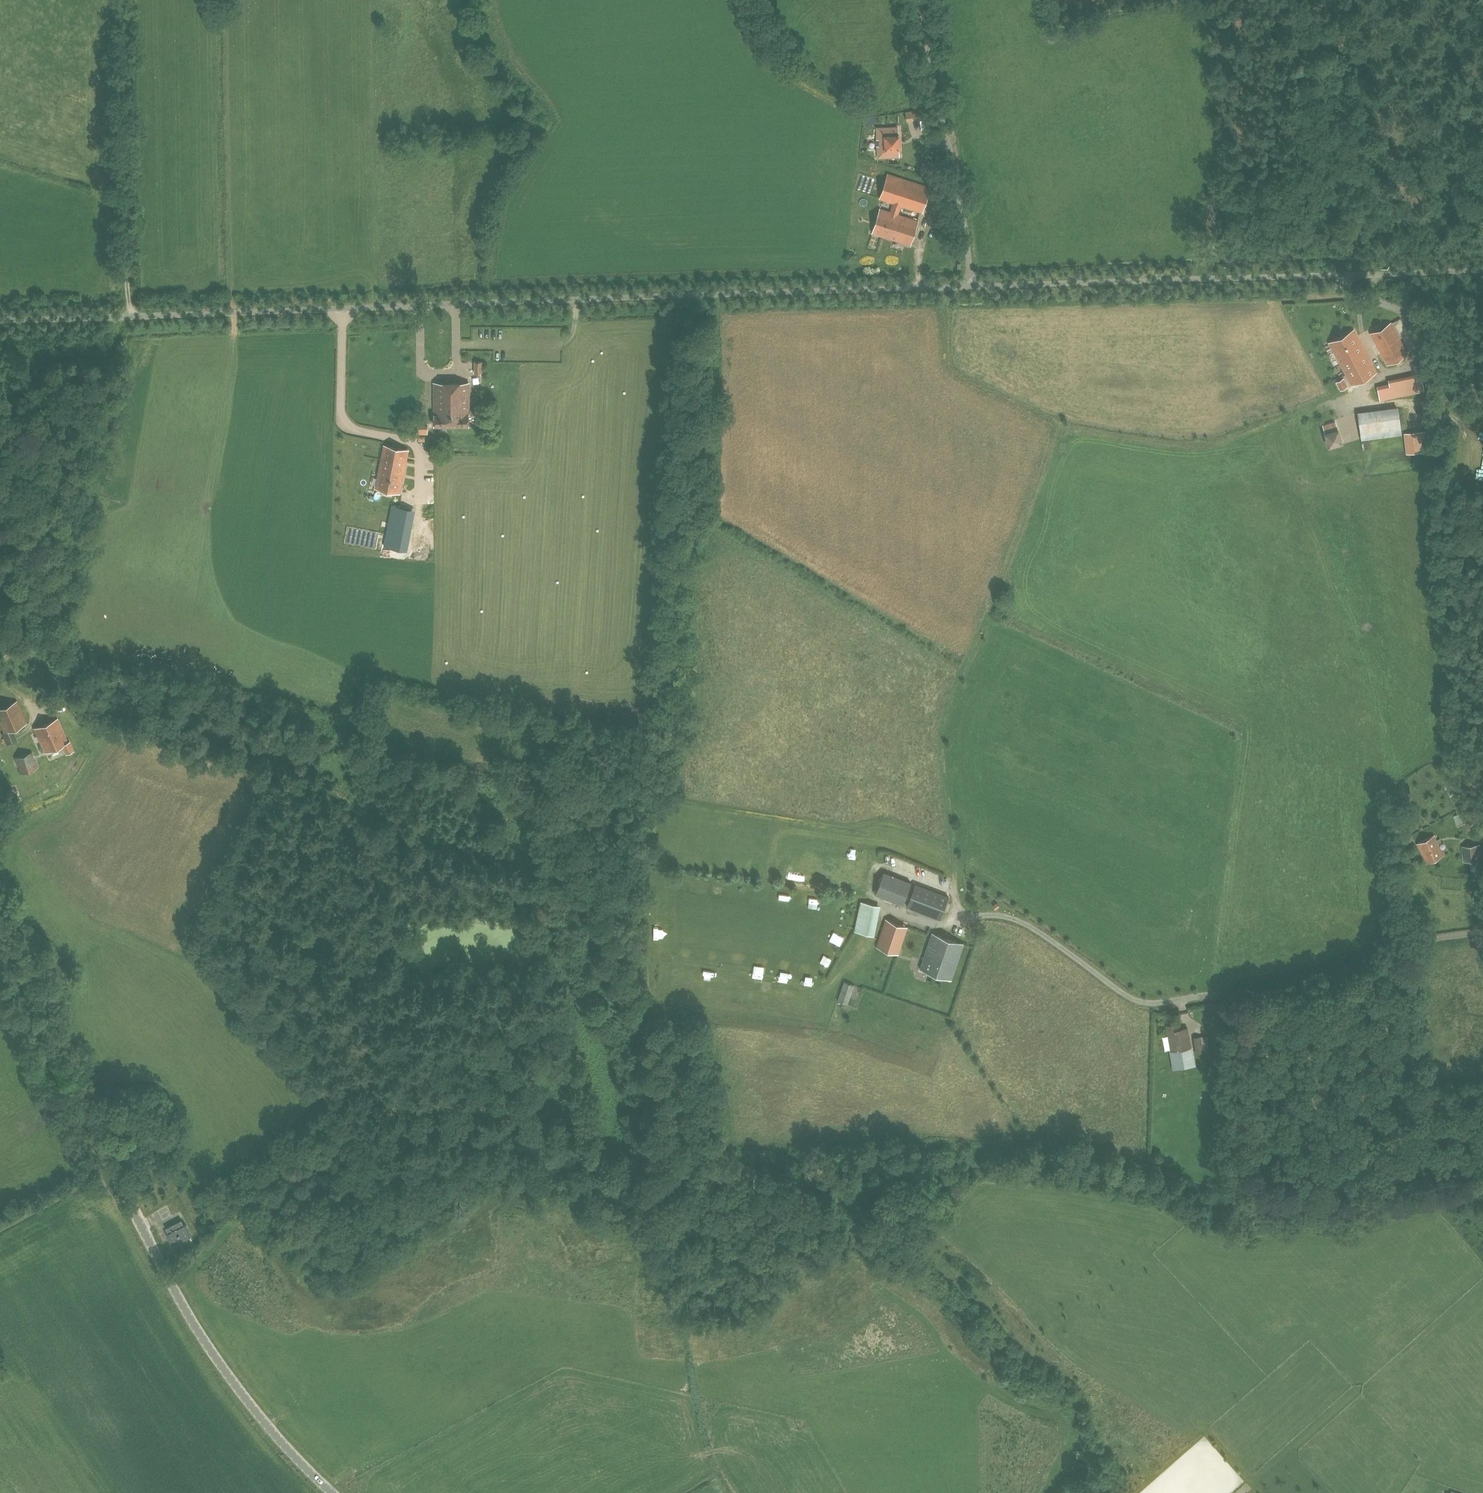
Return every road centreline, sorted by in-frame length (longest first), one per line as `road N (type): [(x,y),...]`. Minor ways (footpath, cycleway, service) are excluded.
road 1 (unclassified): [(970,287),(0,320)]
road 2 (unclassified): [(347,1492),(257,1407),(198,1319),(0,953)]
road 3 (track): [(567,876),(367,818),(272,748),(91,704),(26,701),(0,680)]
road 4 (unclassified): [(1482,270),(970,287)]
road 5 (track): [(0,669),(52,626),(115,317)]
road 6 (unclassified): [(970,287),(919,0)]

